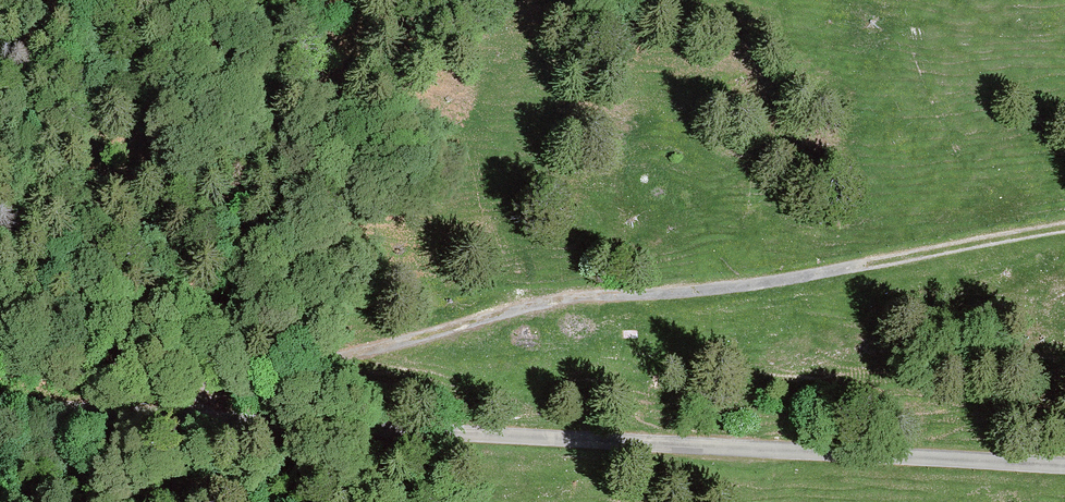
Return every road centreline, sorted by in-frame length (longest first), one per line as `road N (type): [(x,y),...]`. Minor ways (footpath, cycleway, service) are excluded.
road 1 (unclassified): [(1064,468),(0,406)]
road 2 (track): [(203,416),(257,378),(565,301),(707,292),(1064,236)]

